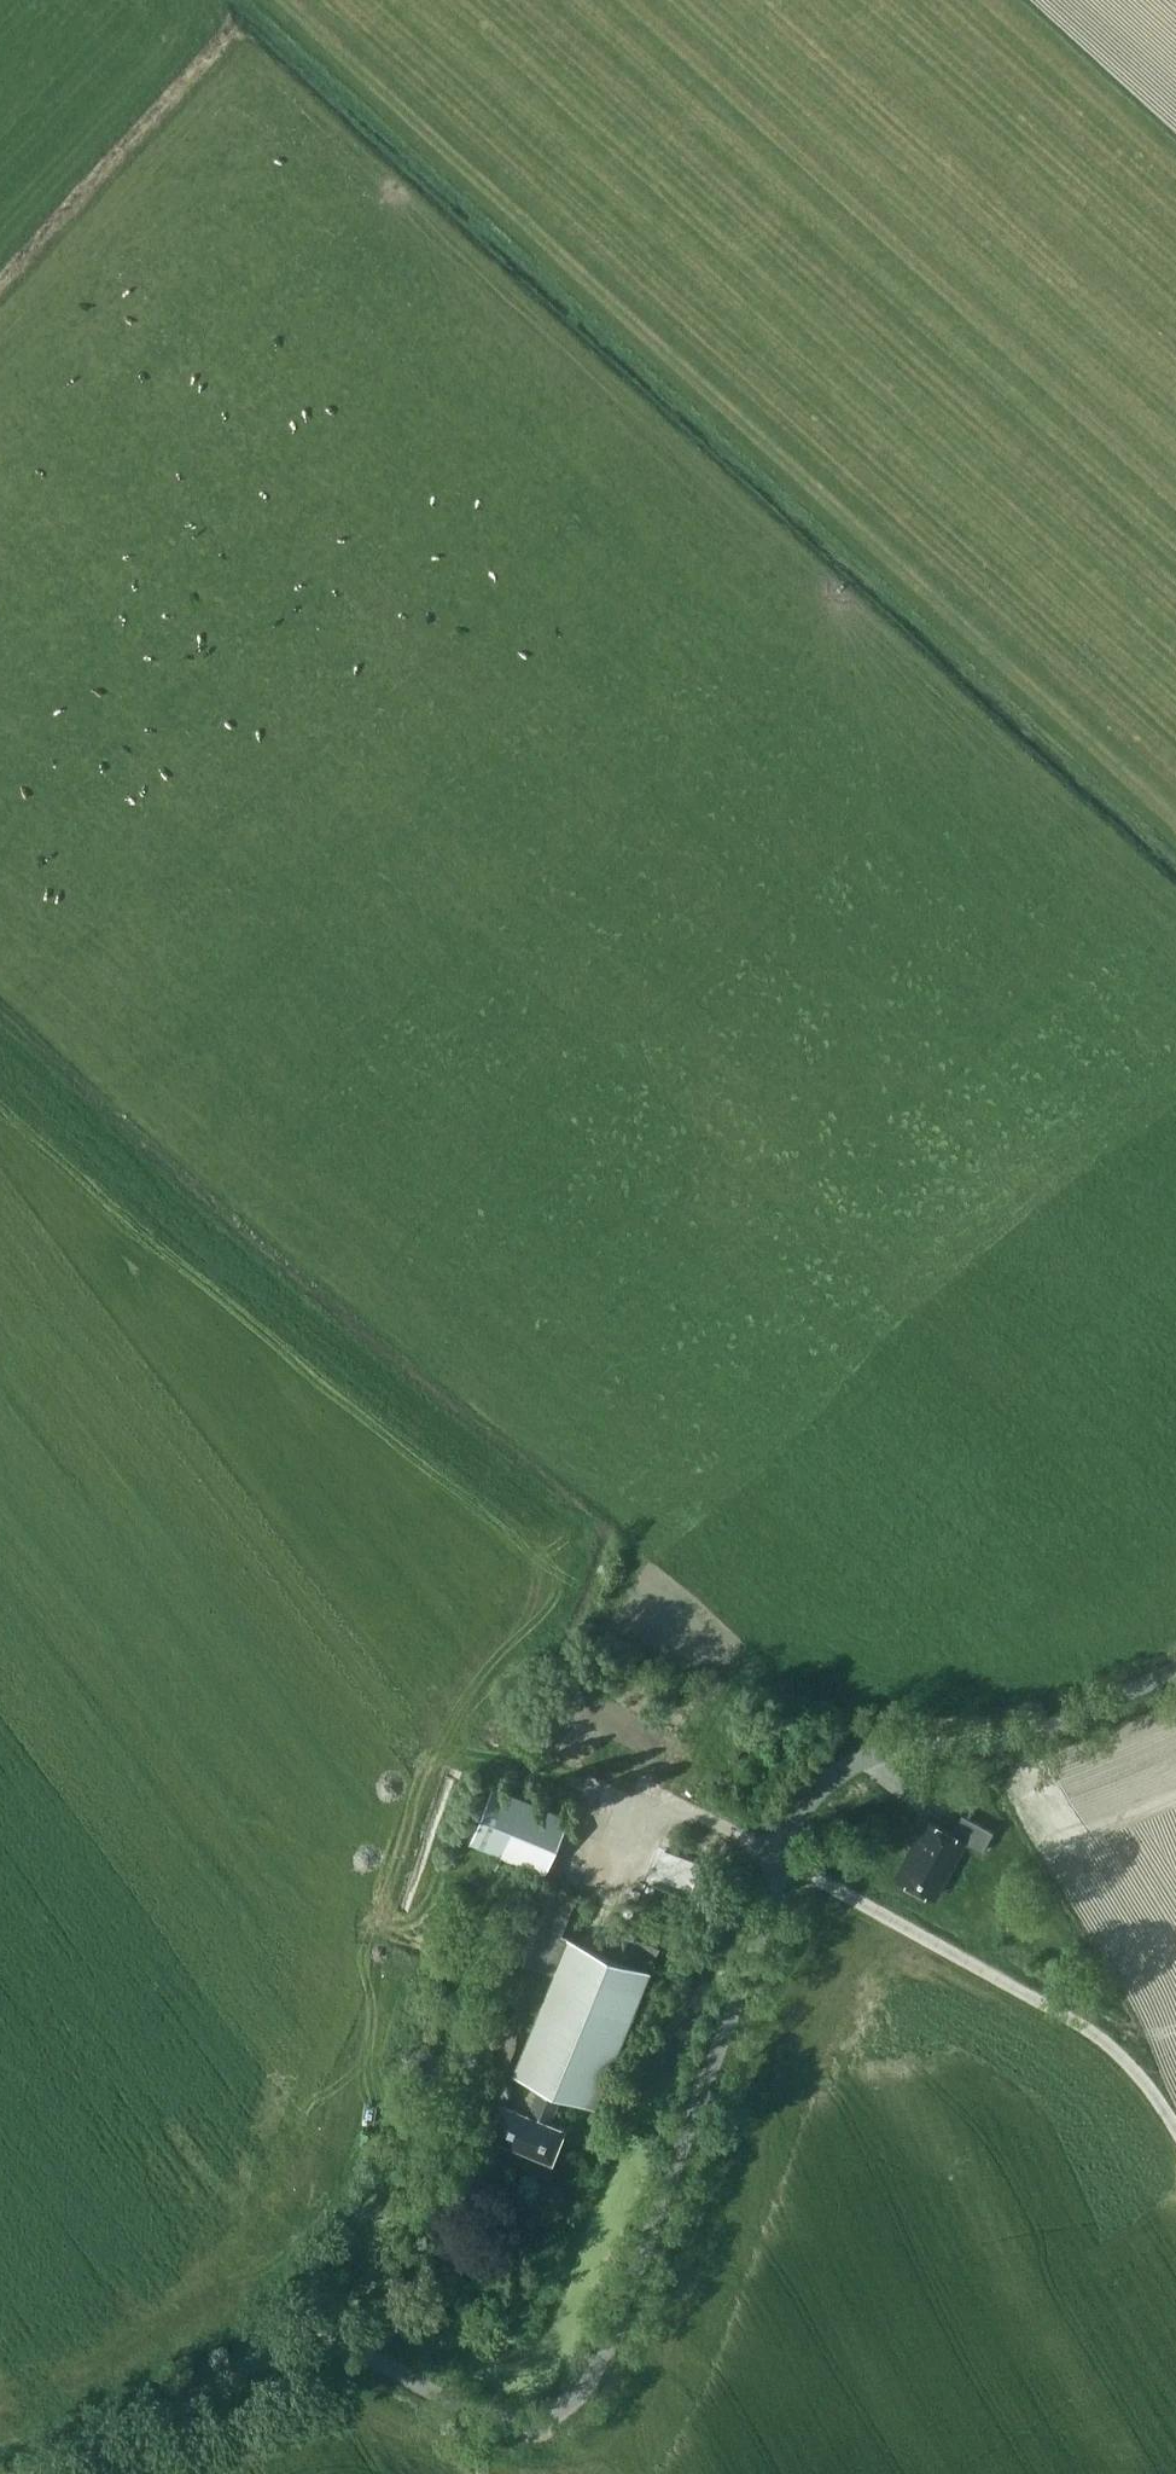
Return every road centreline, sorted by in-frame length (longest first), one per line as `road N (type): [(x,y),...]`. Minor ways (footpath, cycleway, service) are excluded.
road 1 (unclassified): [(42,2473),(274,2357),(303,2352),(341,2356),(503,2423),(561,2411),(596,2367),(815,1794),(857,1758),(1081,1713),(1175,1667)]
road 2 (track): [(1175,2145),(1115,2059),(785,1856)]

